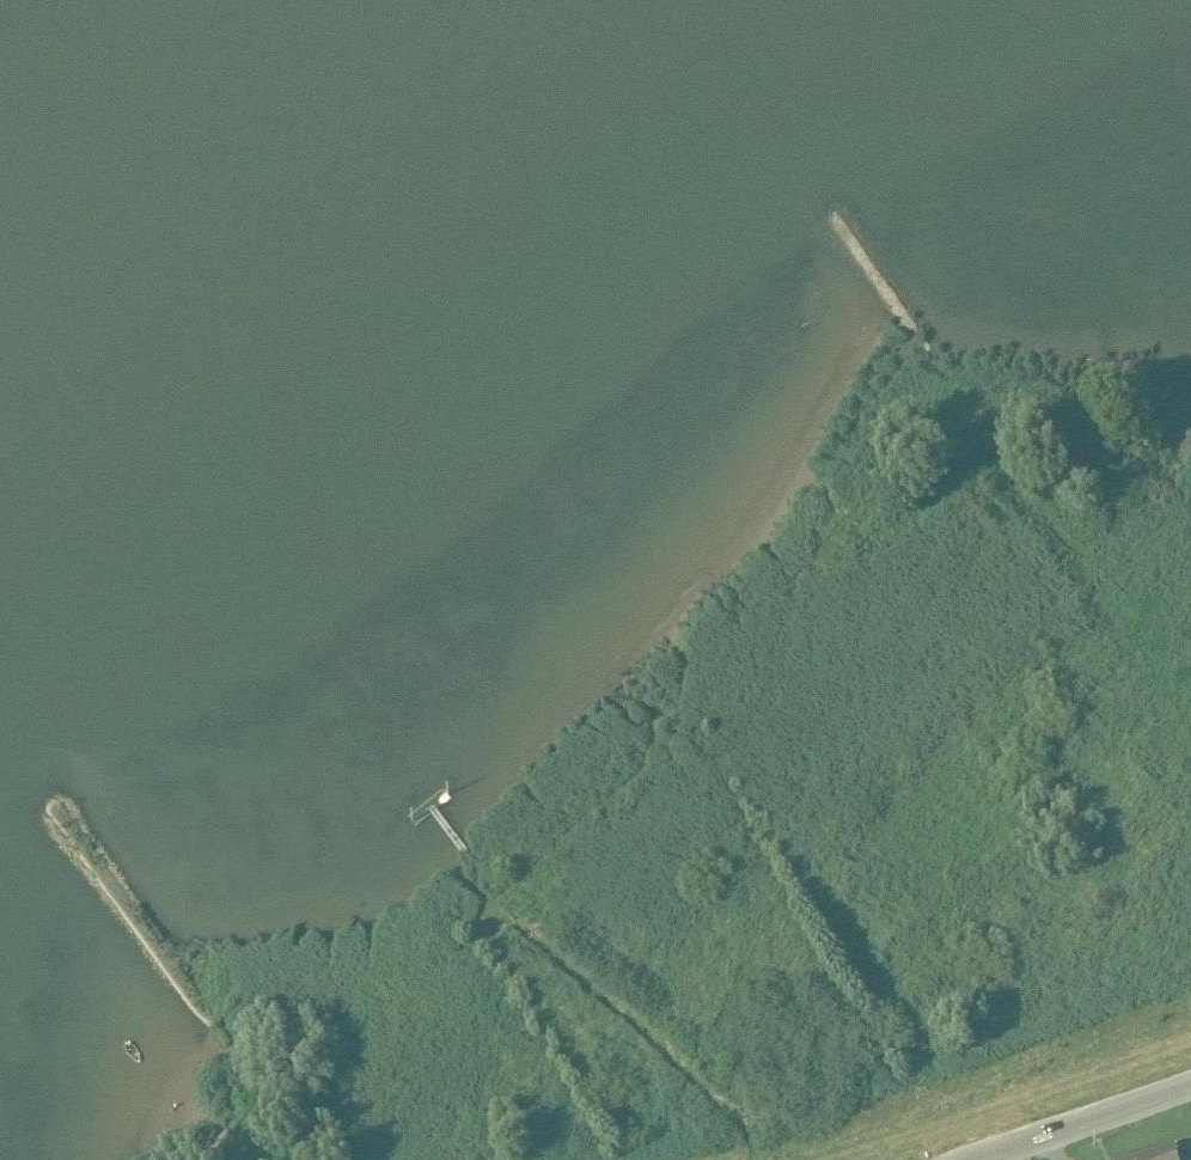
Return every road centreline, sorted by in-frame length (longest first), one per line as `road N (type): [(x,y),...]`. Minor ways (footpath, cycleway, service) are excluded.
road 1 (tertiary): [(990,1159),(1190,1089)]

